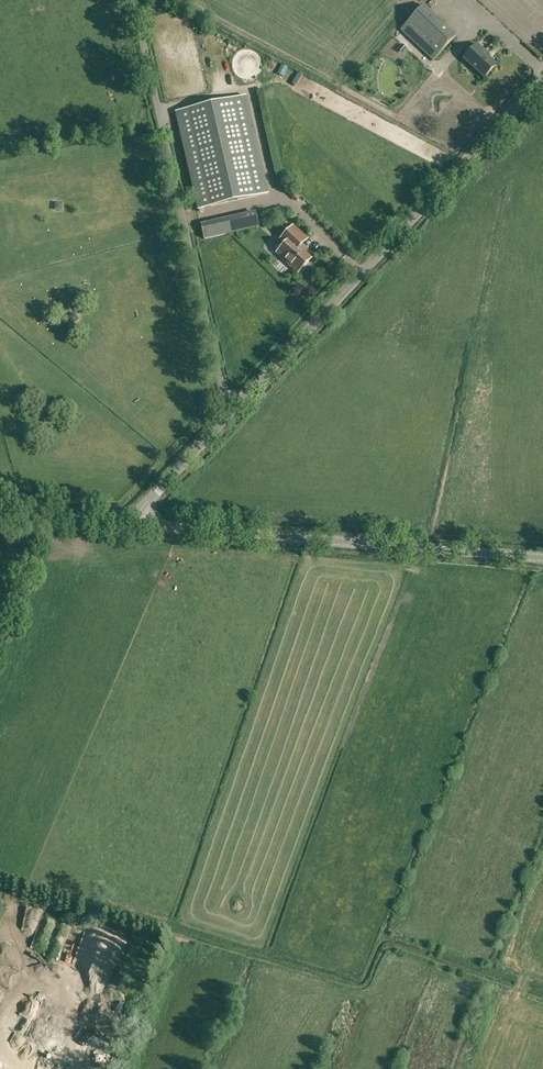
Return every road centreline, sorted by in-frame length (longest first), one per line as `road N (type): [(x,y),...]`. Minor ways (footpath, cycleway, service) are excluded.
road 1 (unclassified): [(236,407),(542,79)]
road 2 (unclassified): [(236,407),(223,387),(134,0)]
road 3 (tertiary): [(542,558),(131,524)]
road 4 (unclassified): [(131,524),(236,407)]
road 5 (tertiary): [(131,524),(0,512)]

